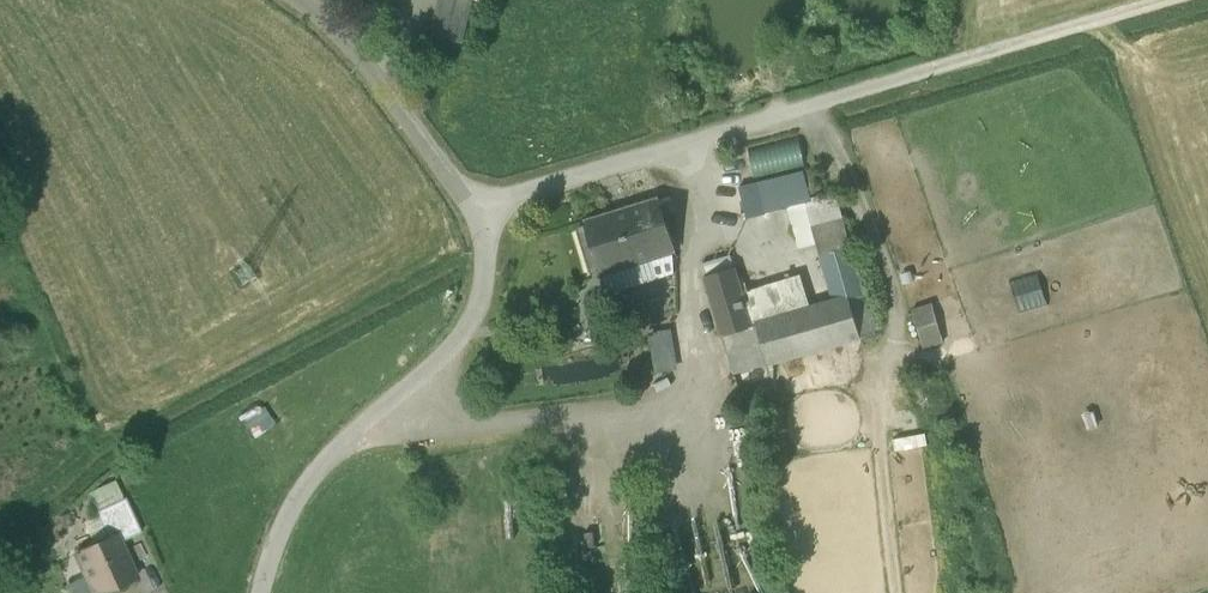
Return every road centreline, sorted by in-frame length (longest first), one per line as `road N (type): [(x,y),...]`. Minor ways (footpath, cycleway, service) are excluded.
road 1 (residential): [(262,592),(301,491),(453,348),(491,278),(469,210),(351,47),(292,0)]

